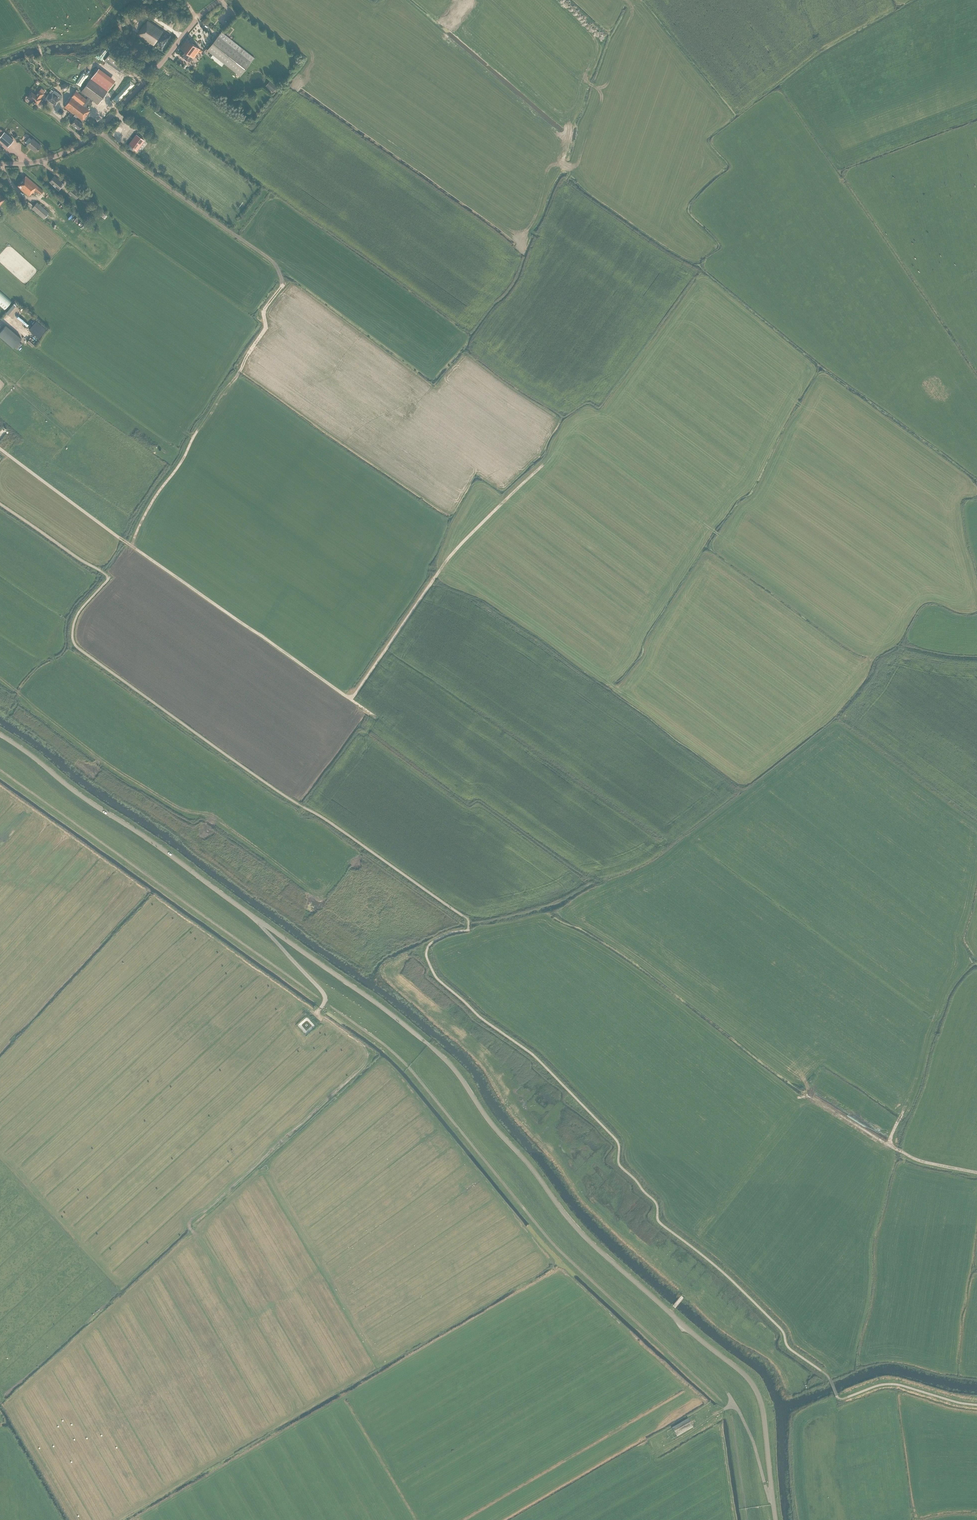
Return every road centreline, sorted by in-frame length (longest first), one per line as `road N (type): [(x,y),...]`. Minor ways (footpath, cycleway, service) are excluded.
road 1 (tertiary): [(776,1519),(754,1384),(574,1224),(455,1069),(391,1014),(0,736)]
road 2 (track): [(131,545),(265,329),(263,312),(282,287),(277,266),(97,133)]
road 3 (track): [(0,449),(377,718)]
road 4 (track): [(350,699),(448,559),(543,465)]
road 5 (tertiary): [(0,165),(51,159),(97,133),(219,0)]
road 6 (track): [(976,1173),(912,1157),(810,1096),(798,1098)]

